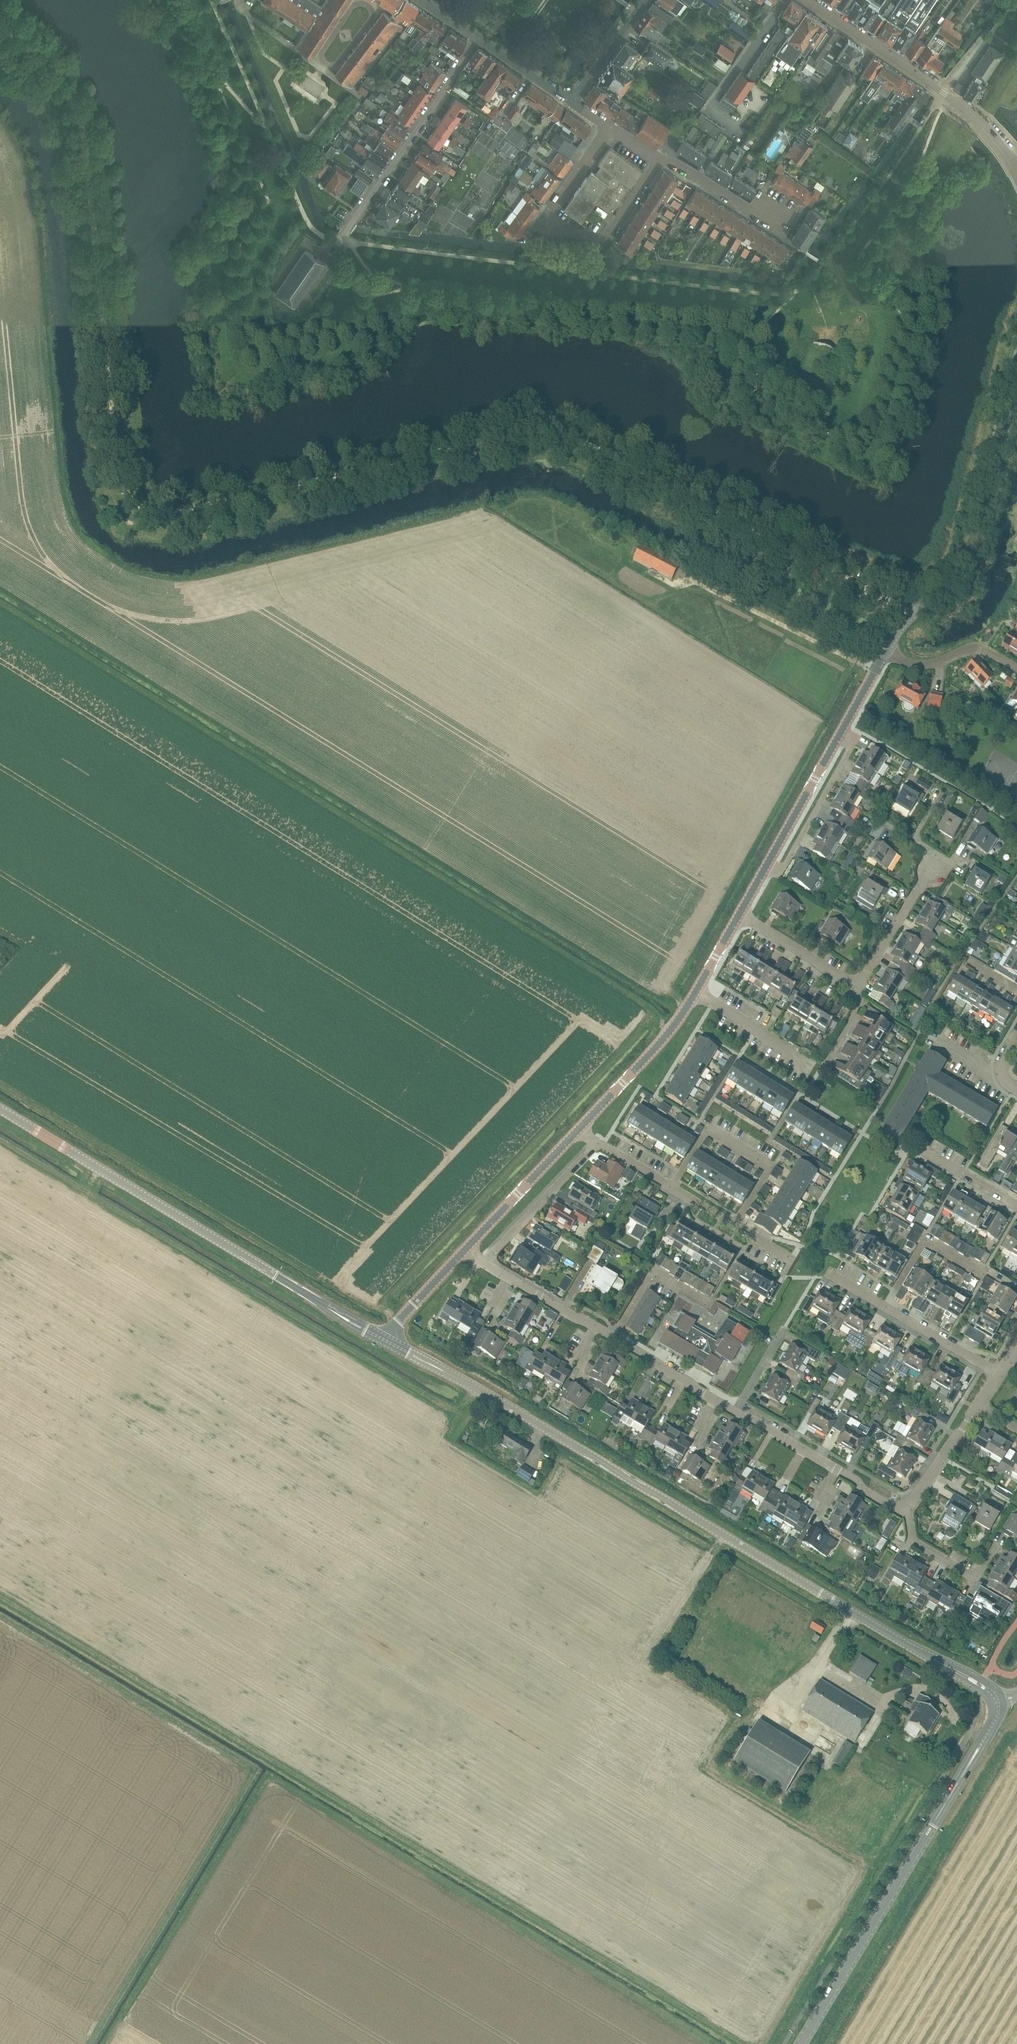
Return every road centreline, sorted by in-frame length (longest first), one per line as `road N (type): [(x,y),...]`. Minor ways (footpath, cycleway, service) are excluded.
road 1 (tertiary): [(998,1700),(385,1339)]
road 2 (tertiary): [(385,1339),(0,1109)]
road 3 (tertiary): [(802,2043),(993,1724),(998,1700)]
road 4 (unclassified): [(910,615),(947,593),(972,562),(1016,389)]
road 5 (residential): [(340,241),(476,37)]
road 6 (residential): [(791,1260),(597,1142)]
road 7 (residential): [(1000,1375),(829,1273)]
road 8 (unclassified): [(577,1130),(696,991)]
road 9 (residential): [(767,865),(780,873),(853,743),(839,736)]
road 10 (residential): [(782,0),(708,107),(738,127)]
road 11 (residential): [(483,1262),(597,1142)]
road 12 (unclassified): [(943,94),(808,0)]
road 13 (unclassified): [(465,1249),(577,1130)]
road 14 (residential): [(660,159),(606,235),(567,233),(544,219)]
road 15 (residential): [(238,0),(362,98)]
road 16 (unclassified): [(767,865),(839,736)]
road 17 (residential): [(612,1338),(652,1272),(710,1306)]
road 18 (residential): [(886,651),(924,665),(979,649),(1016,669)]
road 19 (residential): [(857,986),(740,915)]
road 20 (residential): [(857,986),(932,874)]
road 21 (residential): [(646,0),(571,103)]
road 22 (residential): [(696,991),(802,1061)]
road 23 (residential): [(766,223),(660,159)]
road 24 (residential): [(906,1507),(976,1405)]
road 25 (residential): [(717,1403),(612,1338)]
road 26 (unclassified): [(385,1339),(465,1249)]

